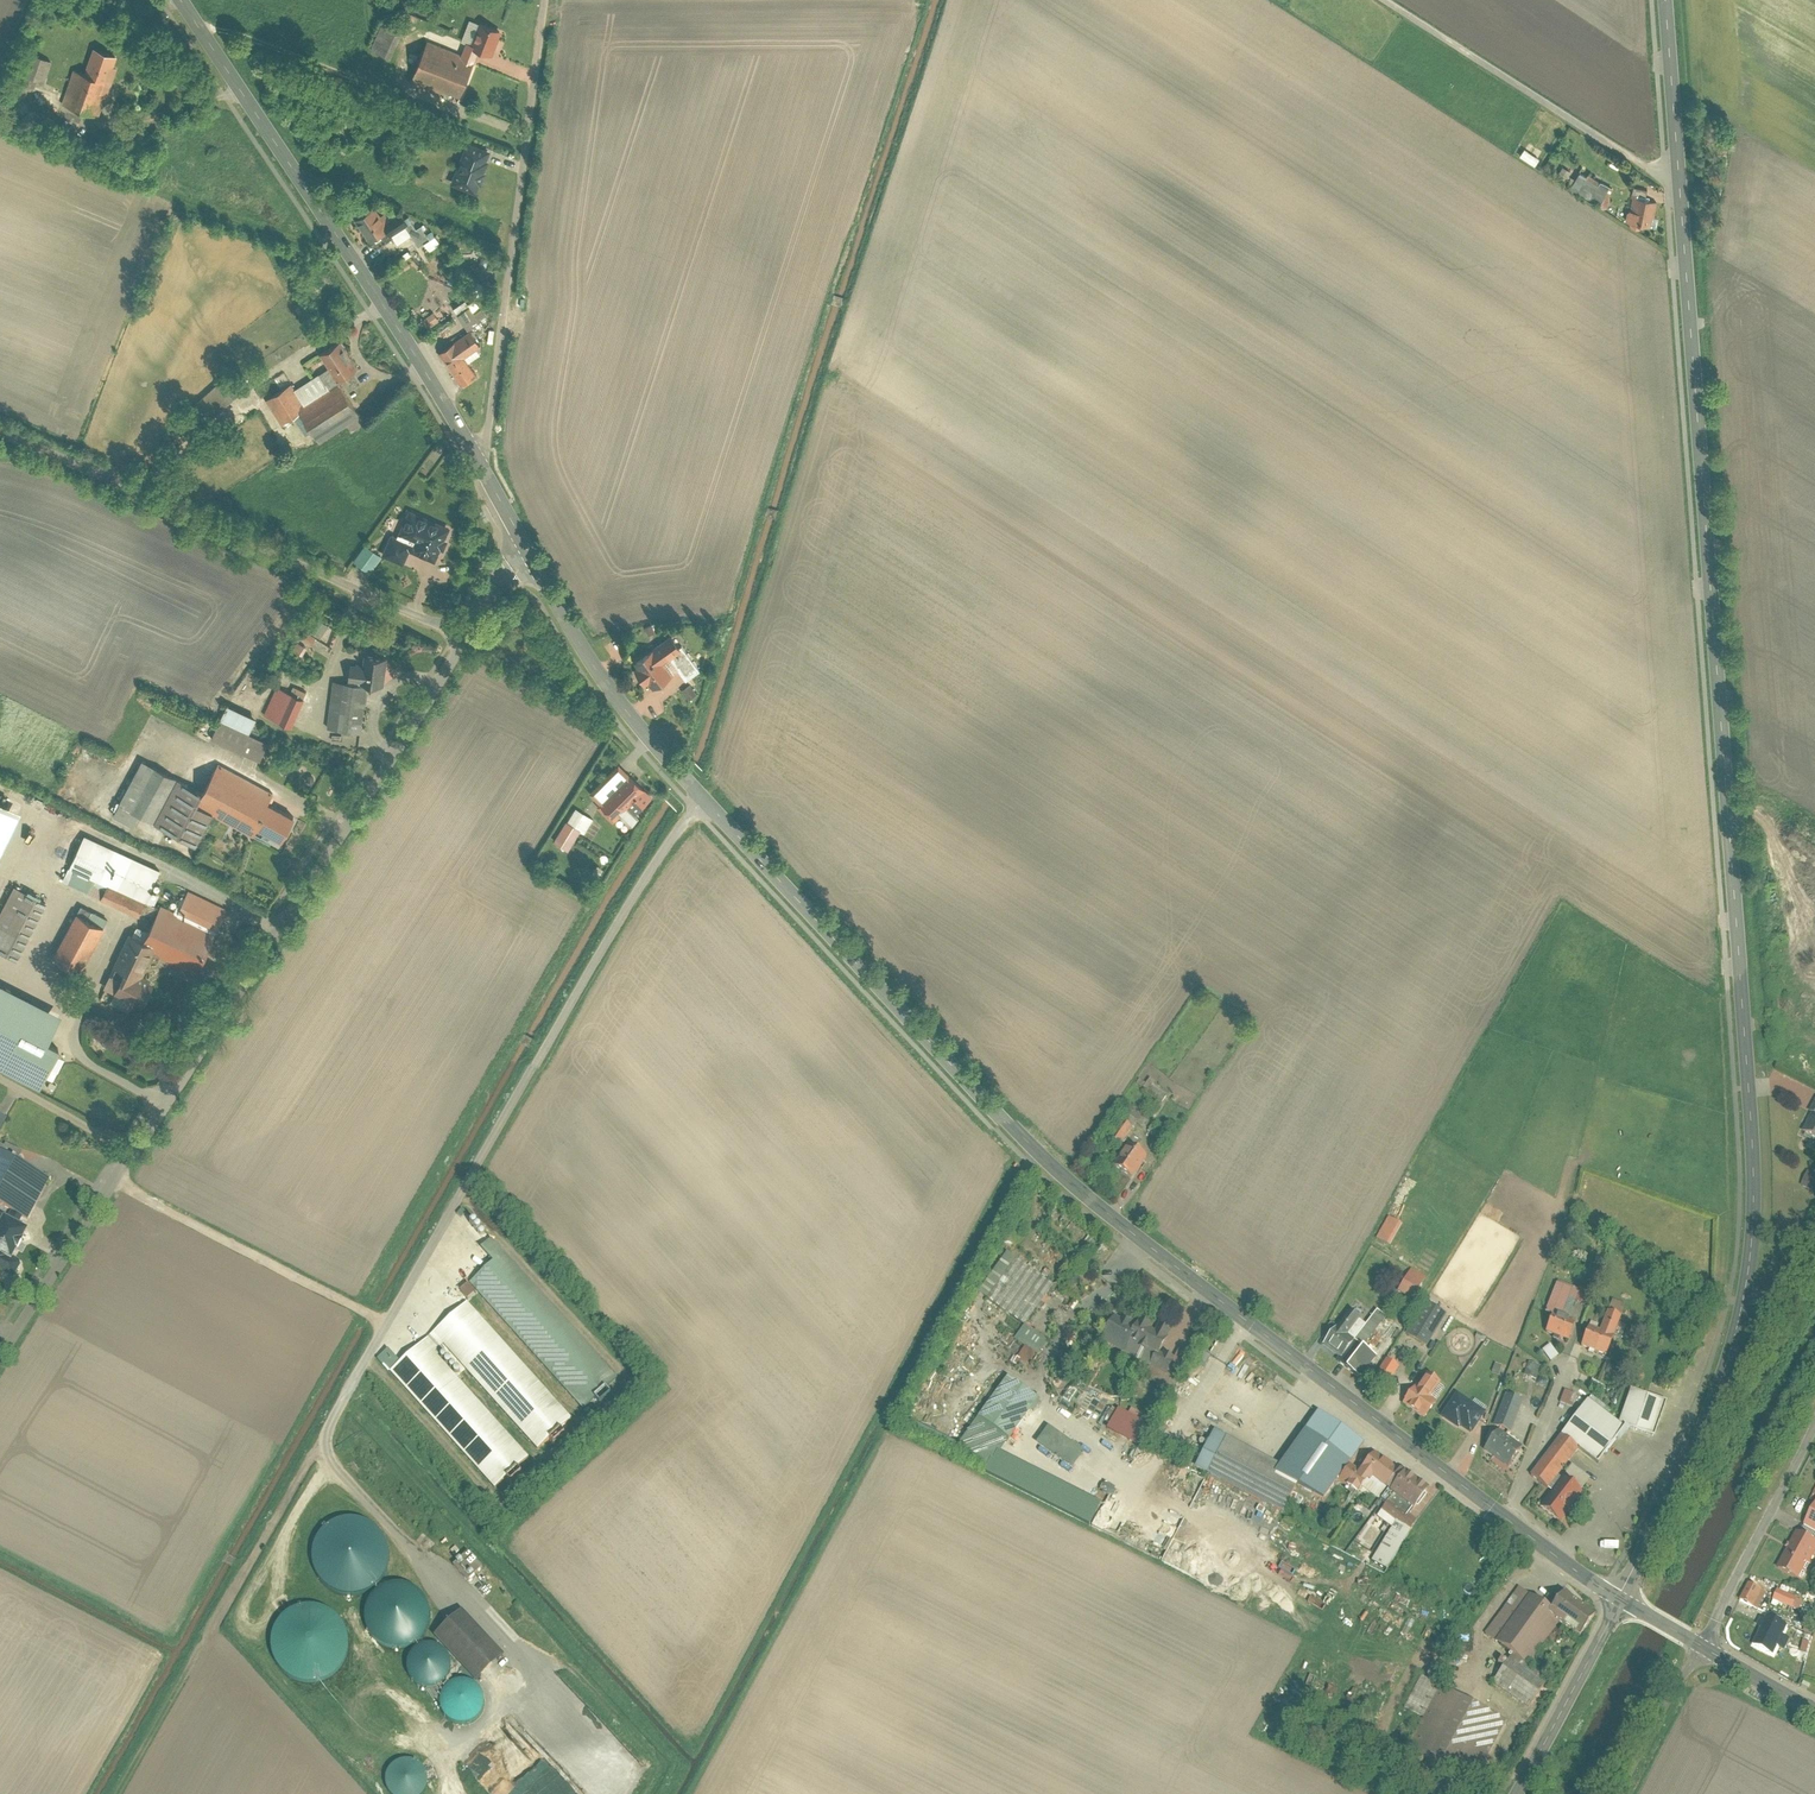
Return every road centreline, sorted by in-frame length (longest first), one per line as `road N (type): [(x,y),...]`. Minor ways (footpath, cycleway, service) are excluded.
road 1 (tertiary): [(522,547),(563,624),(664,766),(1064,1182),(1508,1518)]
road 2 (tertiary): [(1666,0),(1752,1122),(1745,1297)]
road 3 (unclassified): [(463,637),(0,1336)]
road 4 (track): [(691,795),(665,825),(339,1384)]
road 5 (tertiary): [(179,0),(481,458)]
road 6 (unclassified): [(463,637),(0,429)]
road 7 (track): [(102,1793),(339,1384)]
road 8 (unclassified): [(481,458),(544,0)]
road 9 (tertiary): [(1745,1297),(1712,1411),(1620,1601)]
road 10 (track): [(377,1323),(101,1176)]
road 11 (unclassified): [(1702,1649),(1814,1426)]
road 12 (tertiary): [(1515,1793),(1620,1601)]
road 13 (unclassified): [(1702,1649),(1615,1793)]
road 14 (residential): [(1508,1518),(1563,1373)]
road 15 (tertiary): [(1508,1518),(1620,1601)]
road 16 (tertiary): [(1702,1649),(1814,1707)]

